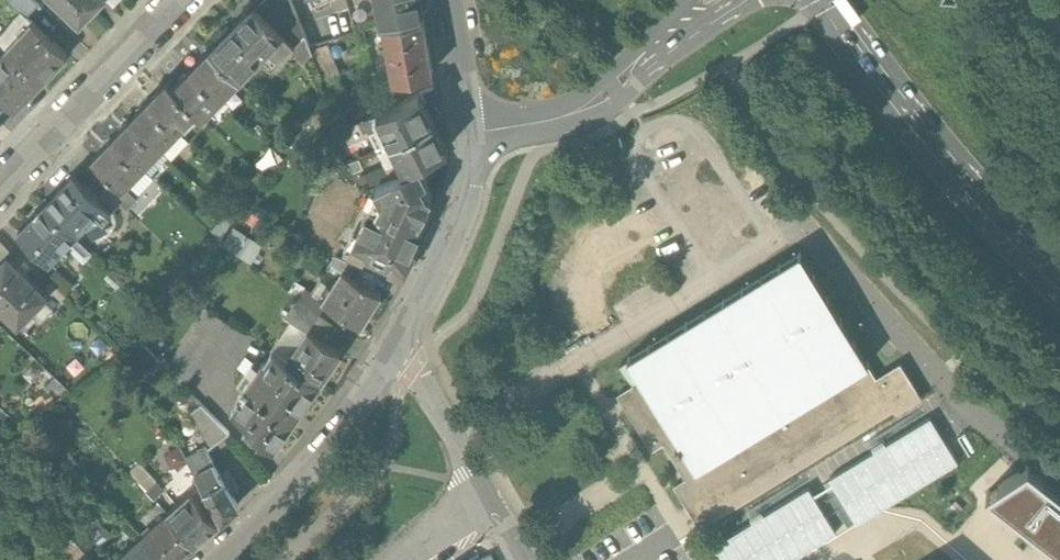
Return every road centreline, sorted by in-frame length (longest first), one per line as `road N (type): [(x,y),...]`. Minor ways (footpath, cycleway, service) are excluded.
road 1 (secondary): [(830,0),(975,190),(1059,279)]
road 2 (unclassified): [(397,350),(343,431),(219,559)]
road 3 (tertiary): [(699,11),(592,108),(473,136)]
road 4 (residential): [(0,192),(184,0)]
road 5 (unclassified): [(473,136),(466,208),(397,350)]
road 6 (unclassified): [(489,501),(397,350)]
road 7 (tertiary): [(449,0),(473,136)]

